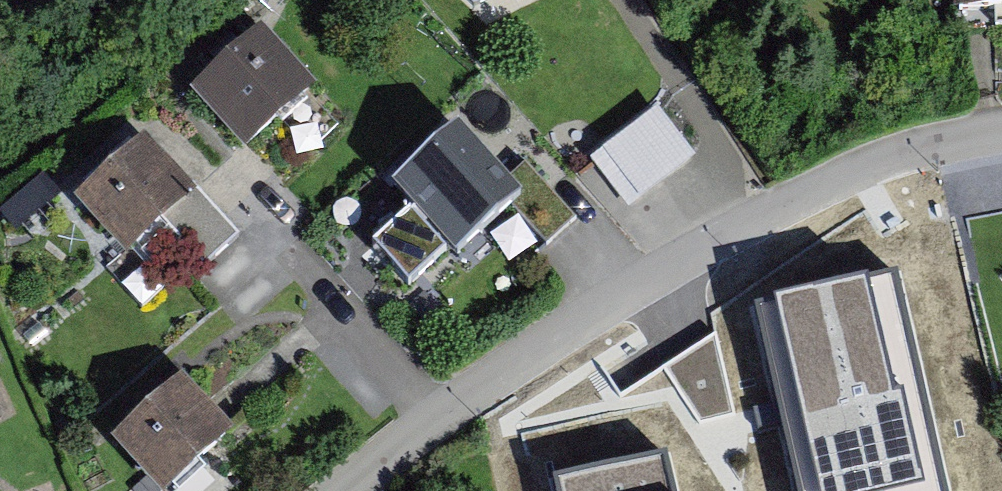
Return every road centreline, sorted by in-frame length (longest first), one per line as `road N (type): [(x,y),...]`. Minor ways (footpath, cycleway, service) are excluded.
road 1 (residential): [(1001,126),(866,167),(745,224),(634,294),(366,490)]

